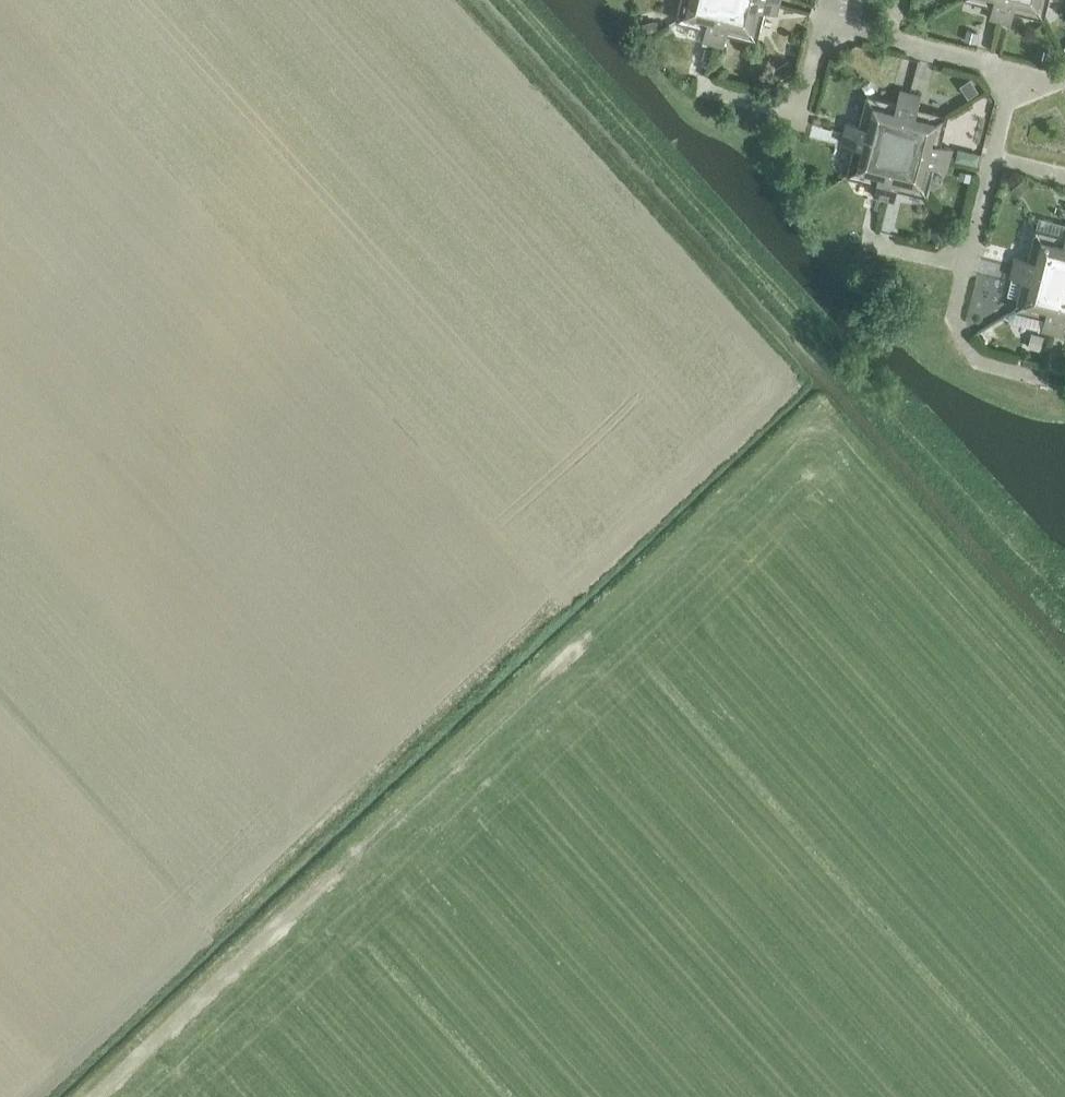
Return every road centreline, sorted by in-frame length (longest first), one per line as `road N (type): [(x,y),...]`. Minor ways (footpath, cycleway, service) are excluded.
road 1 (unclassified): [(1012,81),(969,270)]
road 2 (residential): [(833,30),(978,62),(1012,81)]
road 3 (residential): [(723,95),(801,104),(833,30)]
road 4 (unclassified): [(969,270),(962,334),(988,361),(1039,375)]

